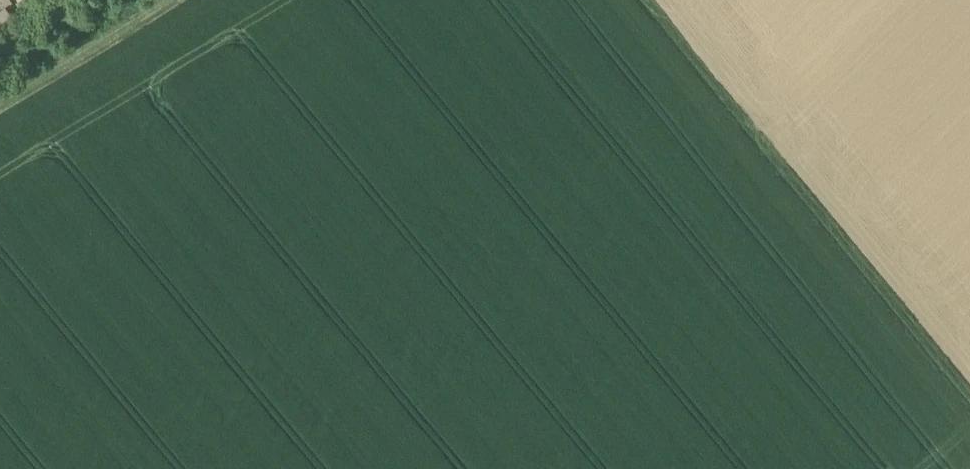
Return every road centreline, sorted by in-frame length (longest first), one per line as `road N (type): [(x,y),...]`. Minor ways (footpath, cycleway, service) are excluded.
road 1 (track): [(640,0),(969,400)]
road 2 (track): [(0,110),(178,0)]

